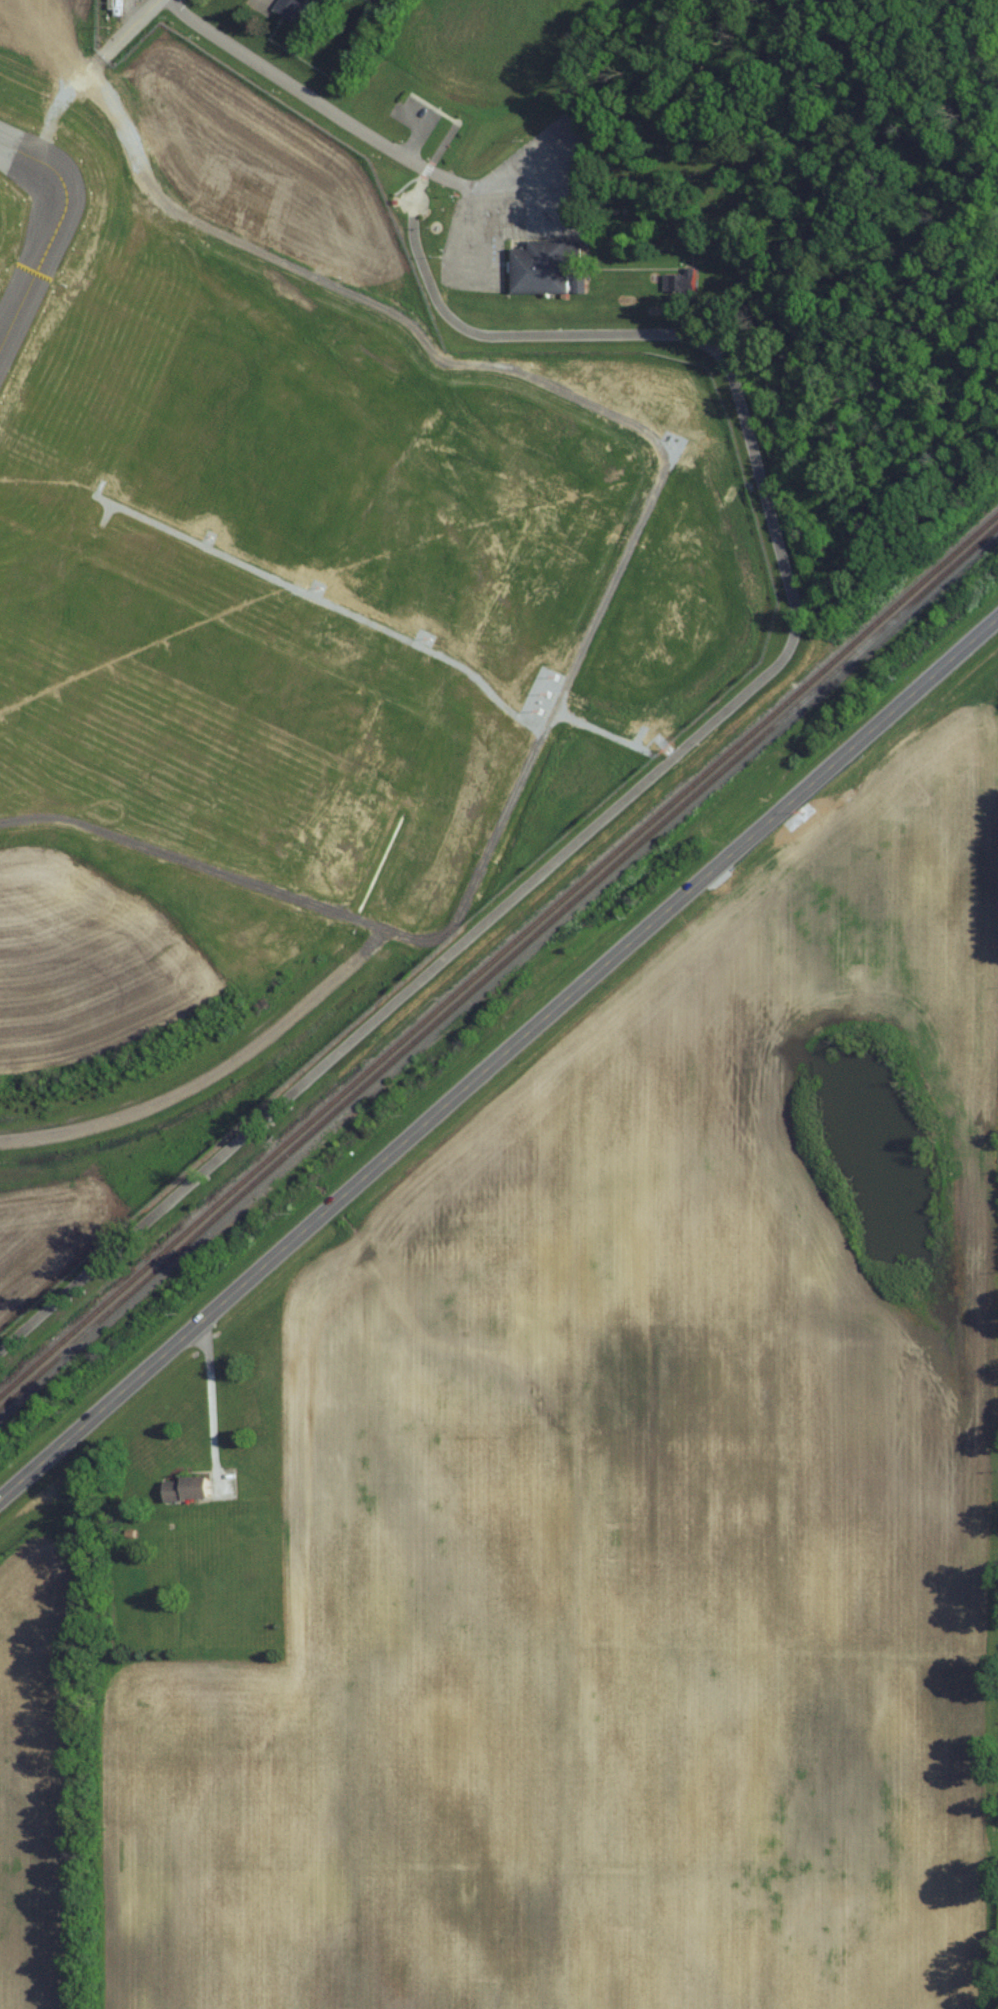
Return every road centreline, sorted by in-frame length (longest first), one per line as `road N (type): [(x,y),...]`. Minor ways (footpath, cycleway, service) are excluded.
road 1 (secondary): [(0,1498),(997,617)]
road 2 (residential): [(477,196),(325,108),(173,0)]

